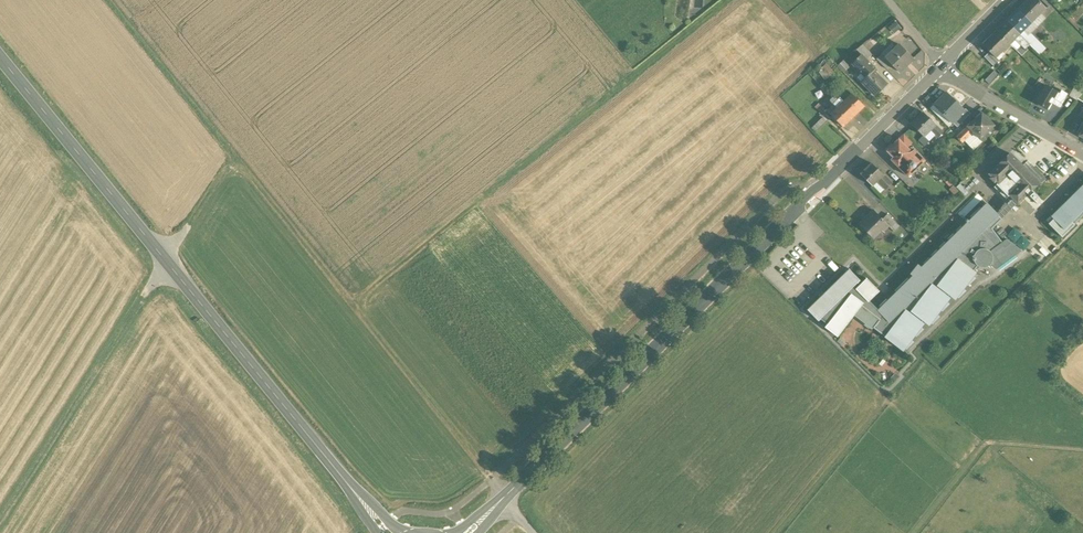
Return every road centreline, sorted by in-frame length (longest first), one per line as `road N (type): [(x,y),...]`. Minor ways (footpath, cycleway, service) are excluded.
road 1 (tertiary): [(943,66),(467,532)]
road 2 (trunk): [(388,532),(0,58)]
road 3 (residential): [(943,66),(1082,156)]

